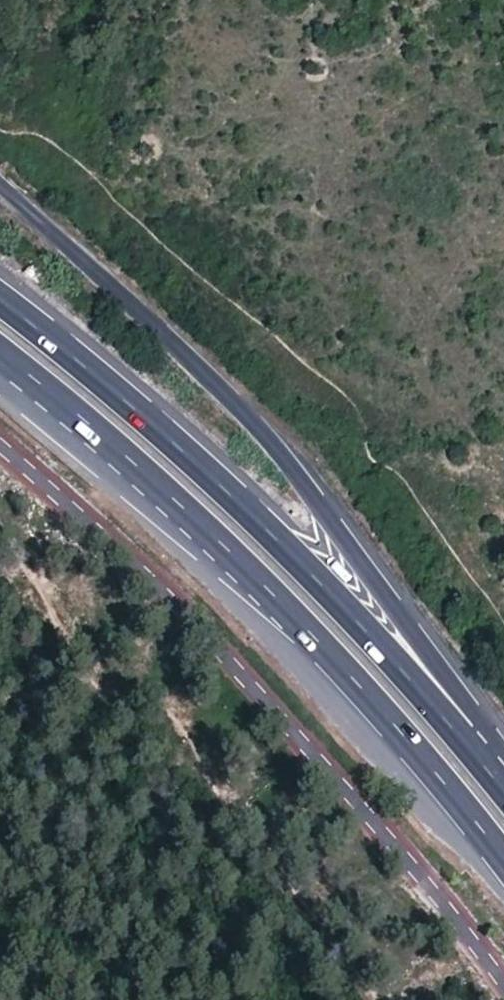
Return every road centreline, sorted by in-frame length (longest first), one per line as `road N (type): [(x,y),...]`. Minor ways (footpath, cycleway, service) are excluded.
road 1 (tertiary): [(503,749),(284,454),(0,187)]
road 2 (residential): [(503,986),(405,854),(252,684),(122,550),(0,443)]
road 3 (primary): [(0,361),(331,656),(503,861)]
road 4 (primary): [(503,790),(436,707),(188,454),(0,300)]
road 5 (track): [(252,684),(197,699),(0,707)]

